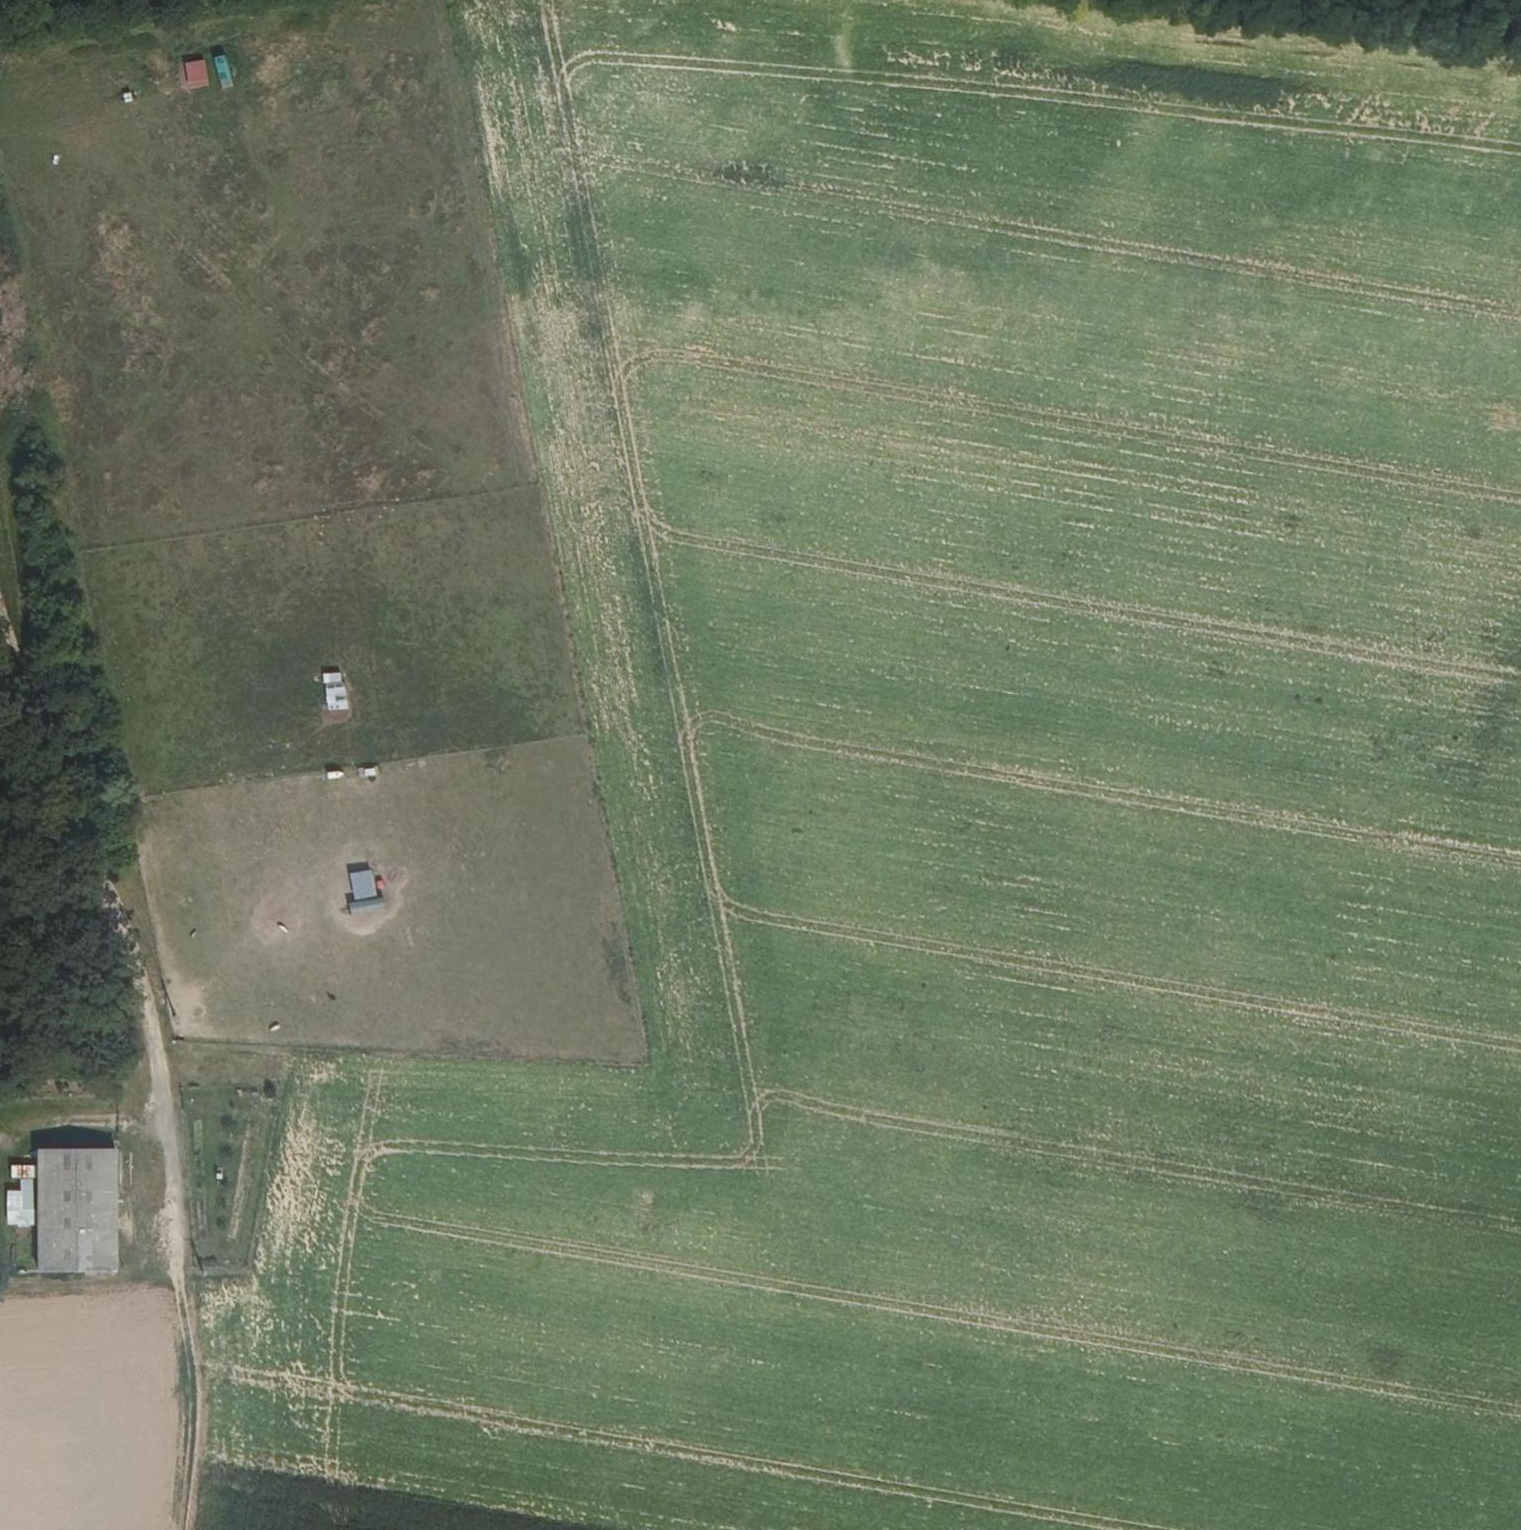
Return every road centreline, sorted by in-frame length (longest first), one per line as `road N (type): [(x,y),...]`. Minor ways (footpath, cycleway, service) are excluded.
road 1 (track): [(0,587),(71,803),(127,931),(215,1315),(183,1529)]

